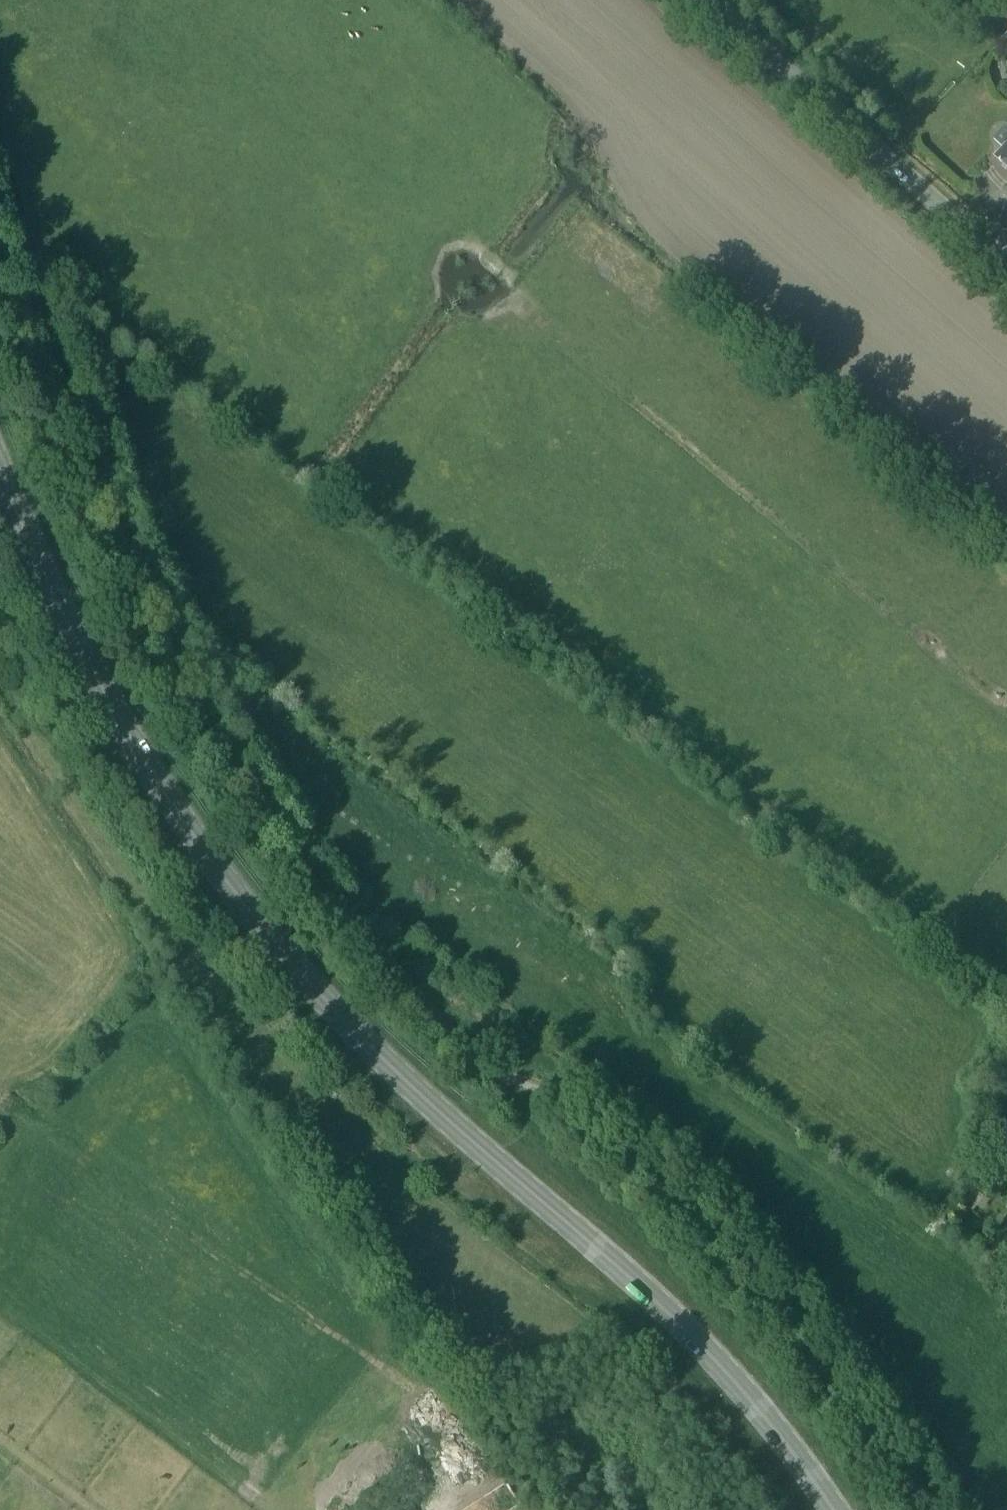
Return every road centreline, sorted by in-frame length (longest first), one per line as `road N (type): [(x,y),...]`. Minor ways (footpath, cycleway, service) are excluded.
road 1 (primary): [(835,1509),(778,1428),(699,1342),(354,1031),(251,912),(115,713),(0,460)]
road 2 (unclassified): [(1006,266),(711,0)]
road 3 (track): [(198,1247),(409,1390),(451,1434),(464,1464),(449,1509)]

